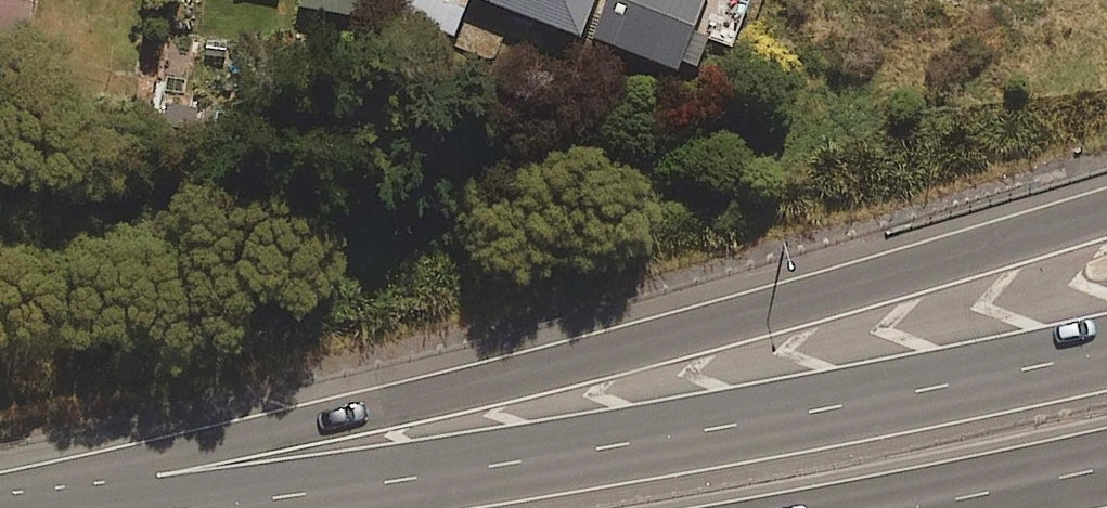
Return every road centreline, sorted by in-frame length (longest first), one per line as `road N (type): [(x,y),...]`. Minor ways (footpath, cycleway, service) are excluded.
road 1 (motorway): [(20,507),(342,402),(1106,199)]
road 2 (motorway): [(182,507),(527,462),(1106,350)]
road 3 (motorway): [(1106,460),(882,507)]

